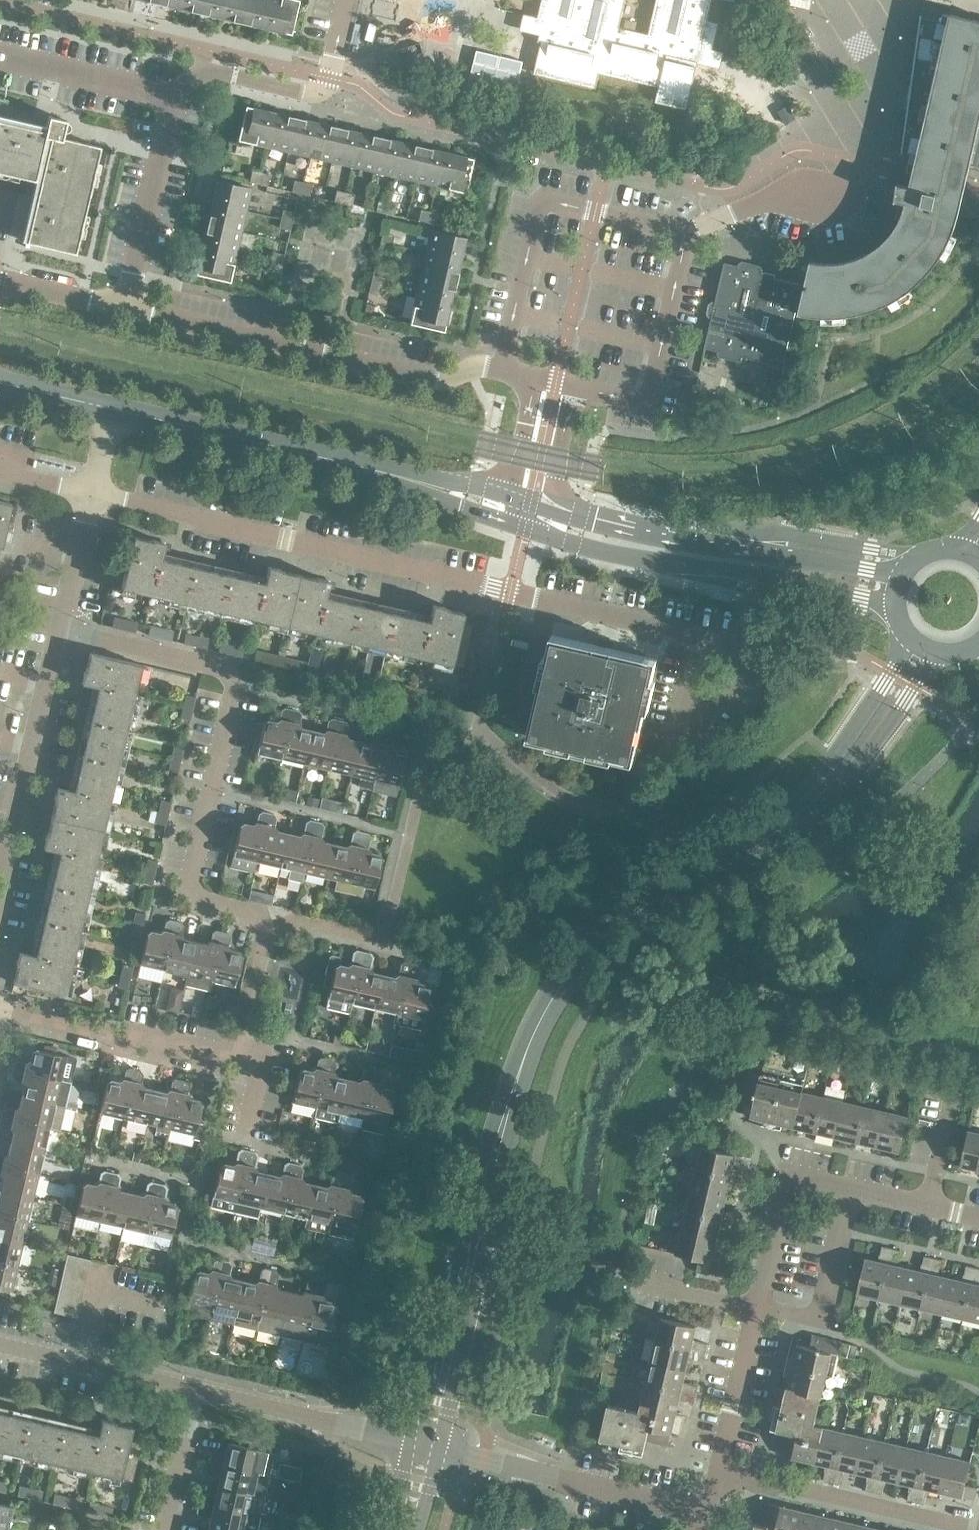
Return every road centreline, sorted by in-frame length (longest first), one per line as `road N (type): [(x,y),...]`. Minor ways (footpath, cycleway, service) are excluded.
road 1 (unclassified): [(427,1443),(511,1103),(543,1016),(619,925),(819,796)]
road 2 (residential): [(752,649),(94,493)]
road 3 (residential): [(263,930),(254,915),(198,902),(189,883),(236,686),(226,669),(56,629)]
road 4 (residential): [(502,369),(437,380),(127,307)]
road 5 (tertiary): [(525,527),(614,553),(893,605)]
road 6 (tertiary): [(904,571),(711,542),(566,509)]
road 7 (residential): [(686,236),(541,198),(502,369)]
road 8 (residential): [(709,1511),(427,1443)]
road 9 (residential): [(0,895),(56,629)]
road 10 (residential): [(978,1523),(717,1470)]
road 11 (residential): [(572,386),(648,404),(686,236)]
road 12 (residential): [(234,1059),(0,1008)]
road 13 (residential): [(427,1443),(195,1389)]
road 14 (residential): [(173,97),(208,75),(327,104),(338,50)]
road 15 (tertiary): [(322,457),(112,408)]
road 16 (residential): [(127,307),(173,97)]
road 17 (tertiary): [(322,457),(525,527)]
road 18 (residential): [(754,1308),(786,1172),(852,1187)]
road 19 (residential): [(852,1187),(820,1321),(754,1308)]
road 20 (residential): [(195,1389),(0,1344)]
road 21 (tertiary): [(510,493),(322,457)]
road 22 (unclassified): [(819,796),(855,765),(930,656)]
road 23 (unclassified): [(906,640),(819,796)]
road 24 (residential): [(173,97),(0,55)]
road 25 (residential): [(717,1470),(754,1308)]
road 26 (residential): [(168,1529),(195,1389)]
road 27 (residential): [(56,629),(94,493)]
road 28 (residential): [(686,236),(735,212),(816,195)]
road 29 (residential): [(234,1059),(263,930)]
road 30 (residential): [(0,277),(127,307)]
road 31 (residential): [(263,930),(292,918),(385,939)]
road 32 (residential): [(566,509),(554,468),(572,386)]

